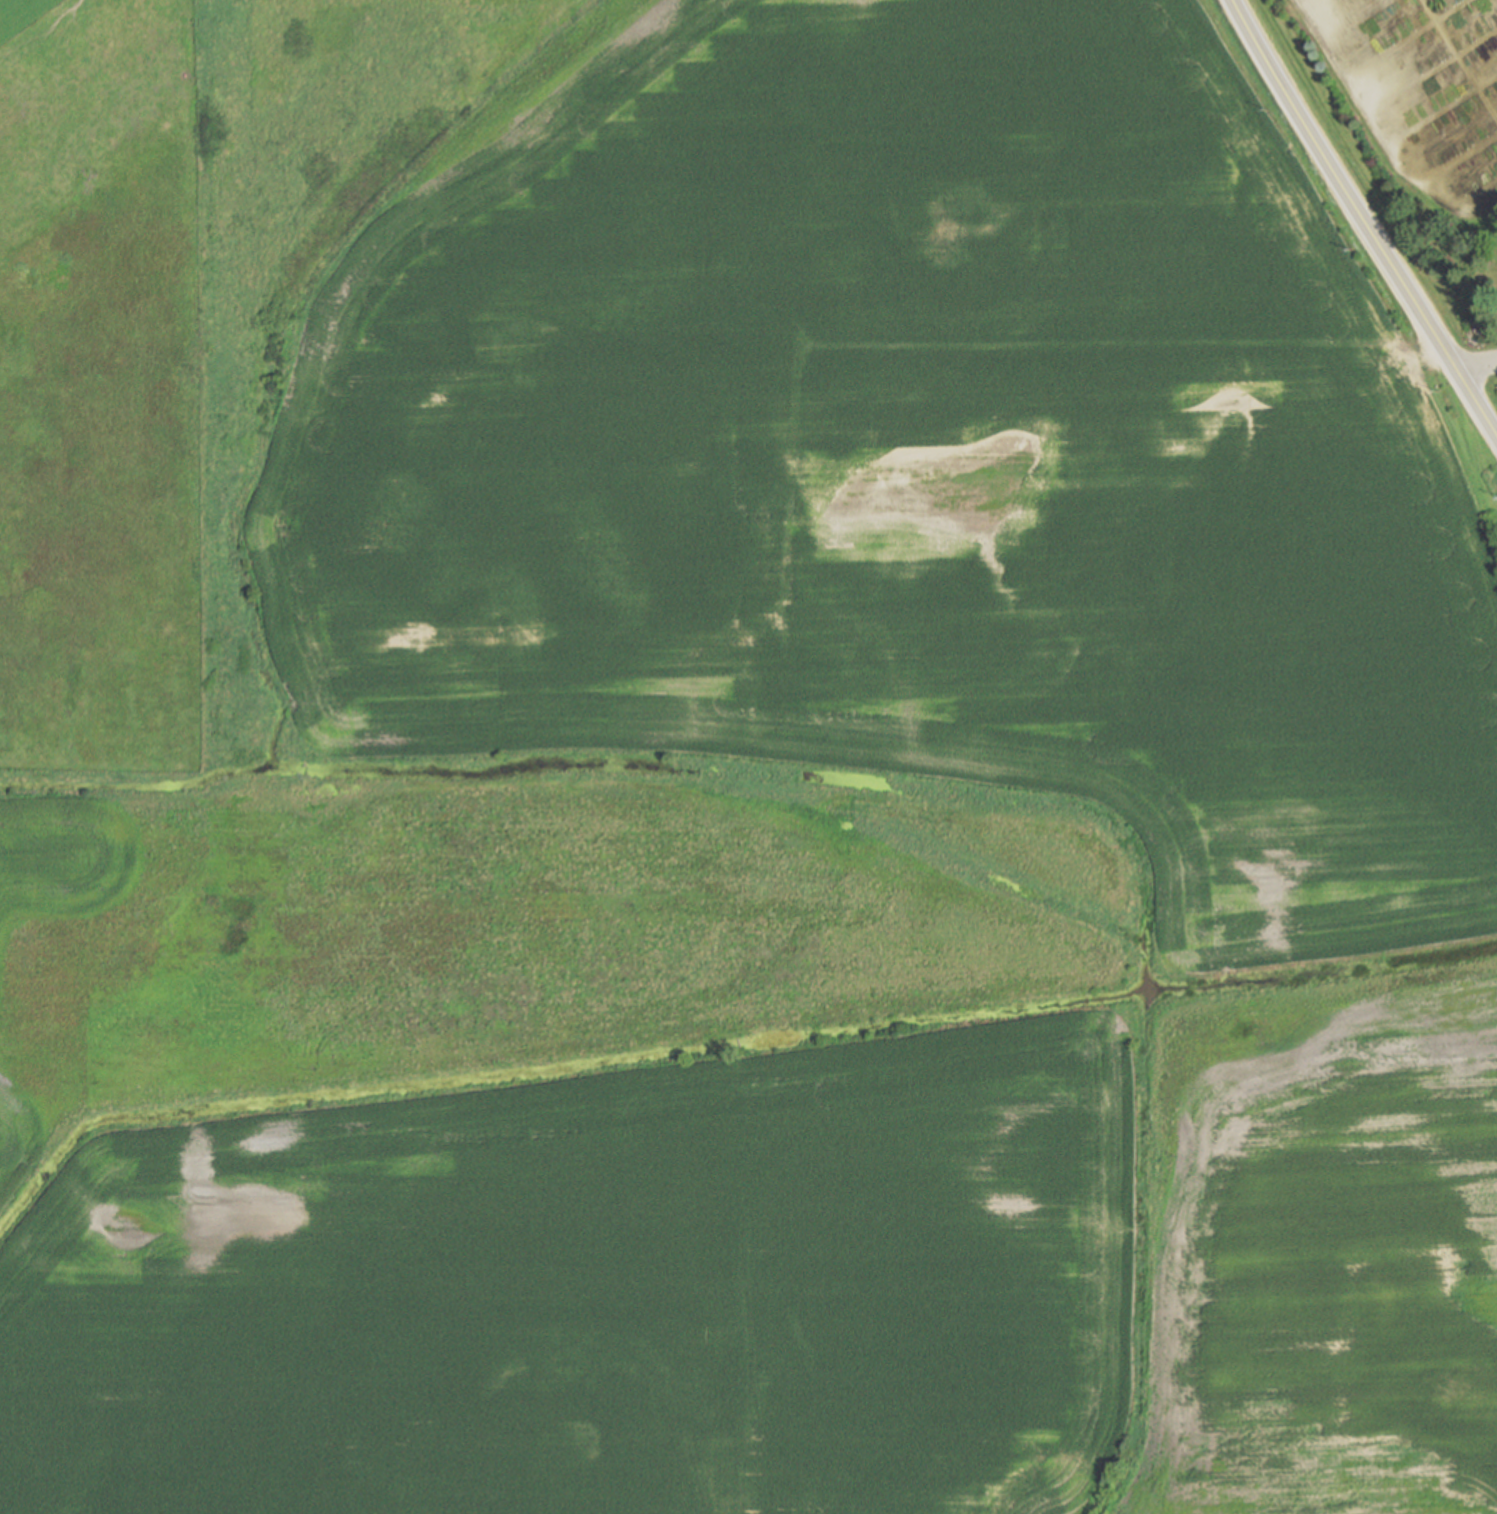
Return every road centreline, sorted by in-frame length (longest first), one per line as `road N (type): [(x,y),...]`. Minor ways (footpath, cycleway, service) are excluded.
road 1 (primary): [(1237,0),(1496,433)]
road 2 (track): [(1307,0),(1297,6),(1407,178),(1448,205),(1496,180)]
road 3 (track): [(745,1513),(753,1264)]
road 4 (track): [(1496,28),(1364,114)]
road 5 (track): [(1342,78),(1464,0)]
road 6 (track): [(1386,148),(1496,78)]
road 7 (track): [(1427,0),(1496,110)]

